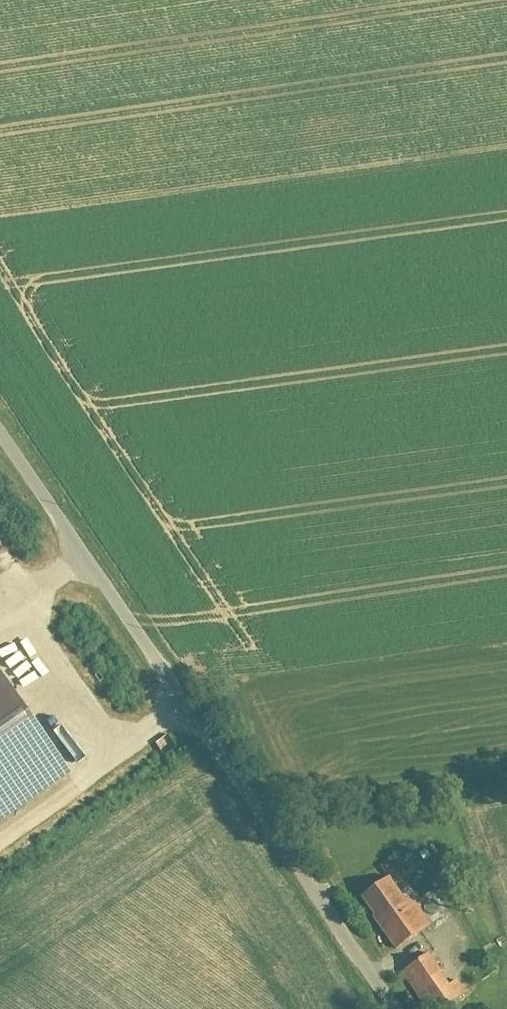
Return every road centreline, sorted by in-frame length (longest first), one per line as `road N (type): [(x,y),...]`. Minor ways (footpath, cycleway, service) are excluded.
road 1 (unclassified): [(0,424),(402,1008)]

